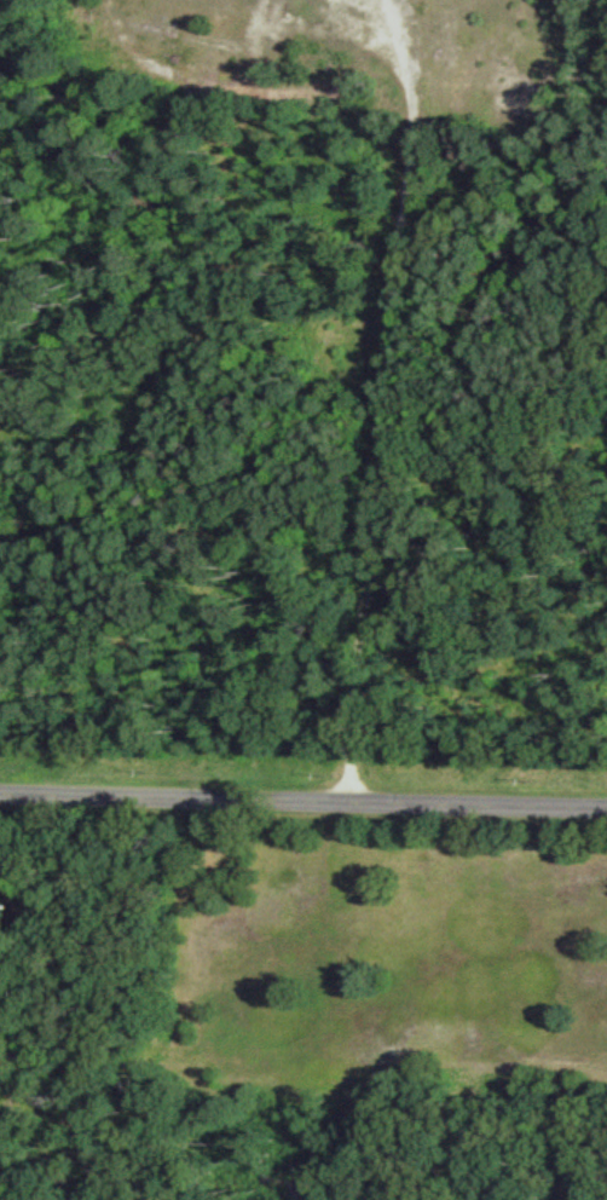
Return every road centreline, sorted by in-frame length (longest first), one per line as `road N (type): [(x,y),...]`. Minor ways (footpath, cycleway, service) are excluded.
road 1 (residential): [(0,789),(606,804)]

